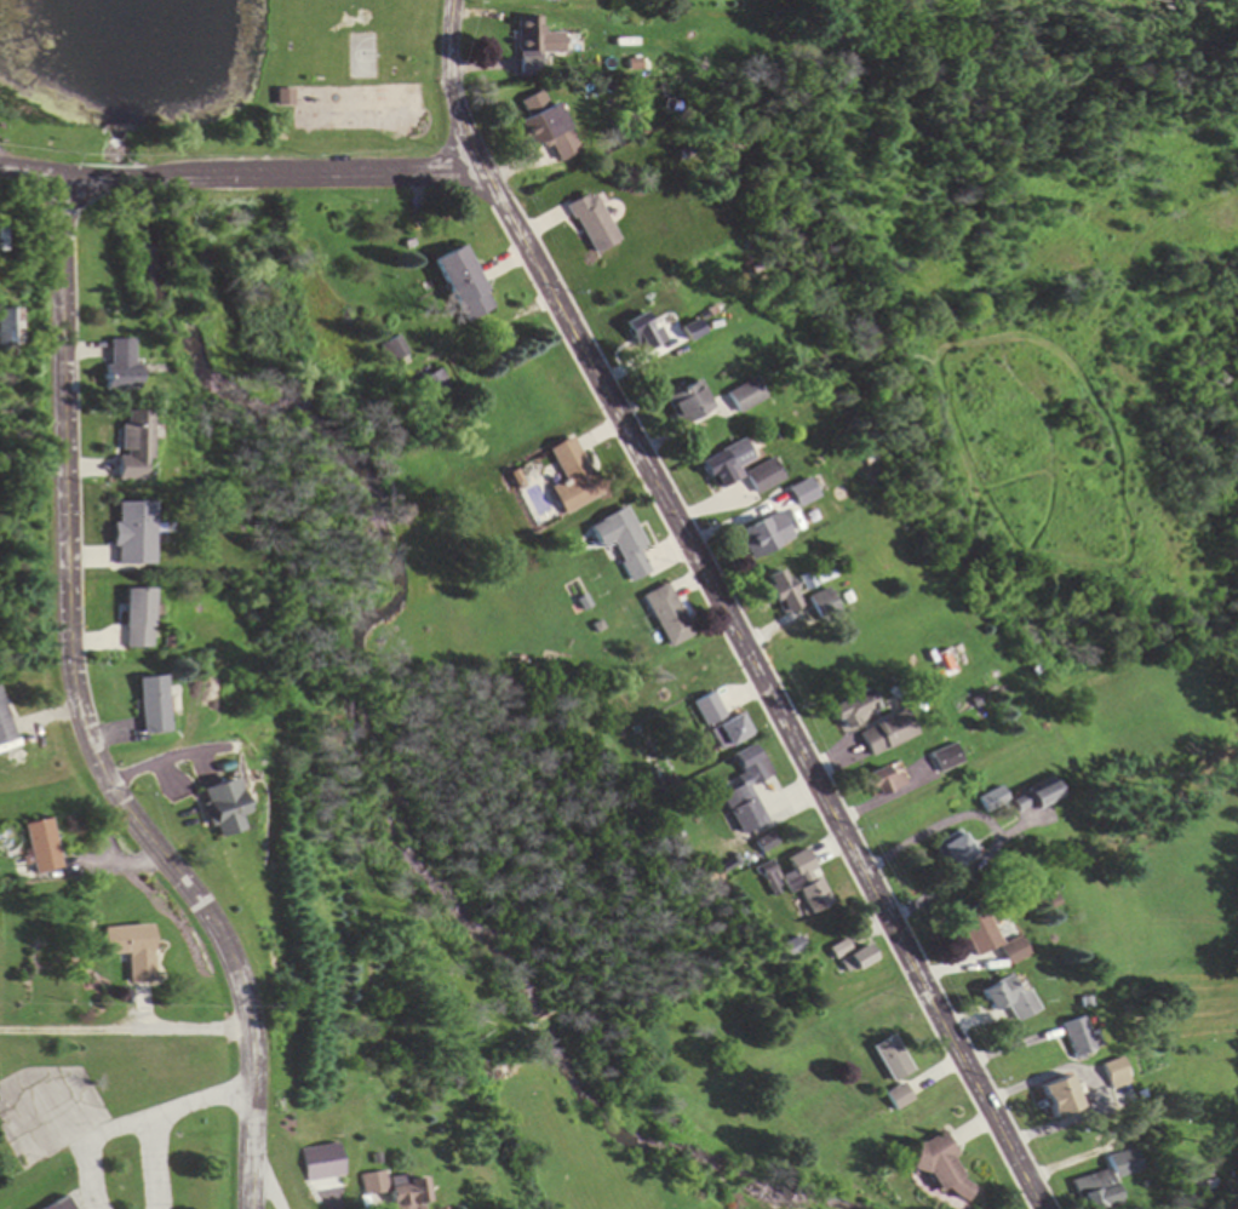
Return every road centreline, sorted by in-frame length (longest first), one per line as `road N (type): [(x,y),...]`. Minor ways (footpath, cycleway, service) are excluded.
road 1 (tertiary): [(1045,1208),(466,132),(451,70),(454,0)]
road 2 (residential): [(253,1208),(253,1031),(237,974),(194,894),(107,780),(75,680),(62,176)]
road 3 (residential): [(481,160),(376,176),(90,179),(0,168)]

